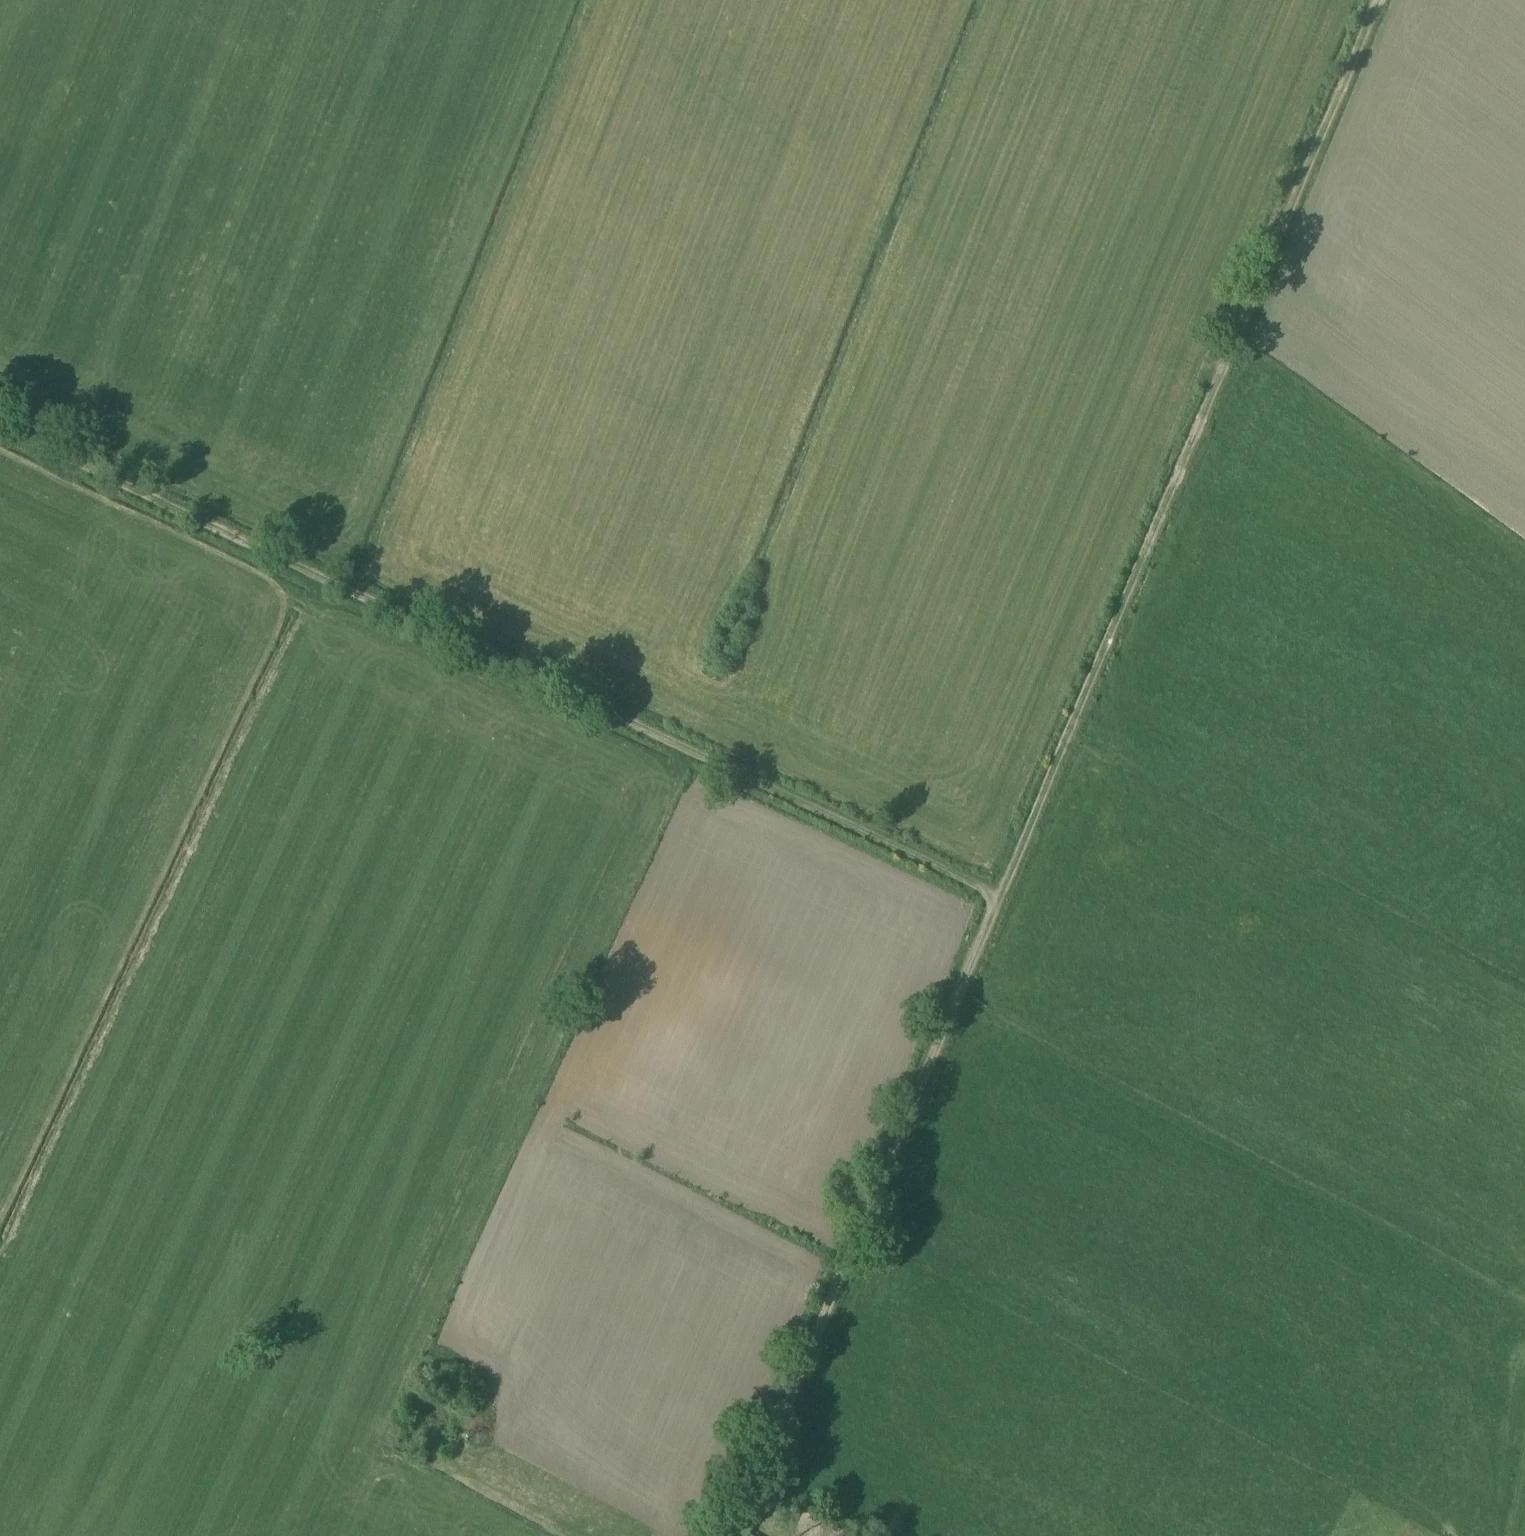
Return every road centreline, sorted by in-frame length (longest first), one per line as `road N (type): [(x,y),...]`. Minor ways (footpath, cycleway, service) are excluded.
road 1 (track): [(0,428),(1000,900)]
road 2 (track): [(1000,900),(1374,0)]
road 3 (track): [(732,1535),(1000,900)]

